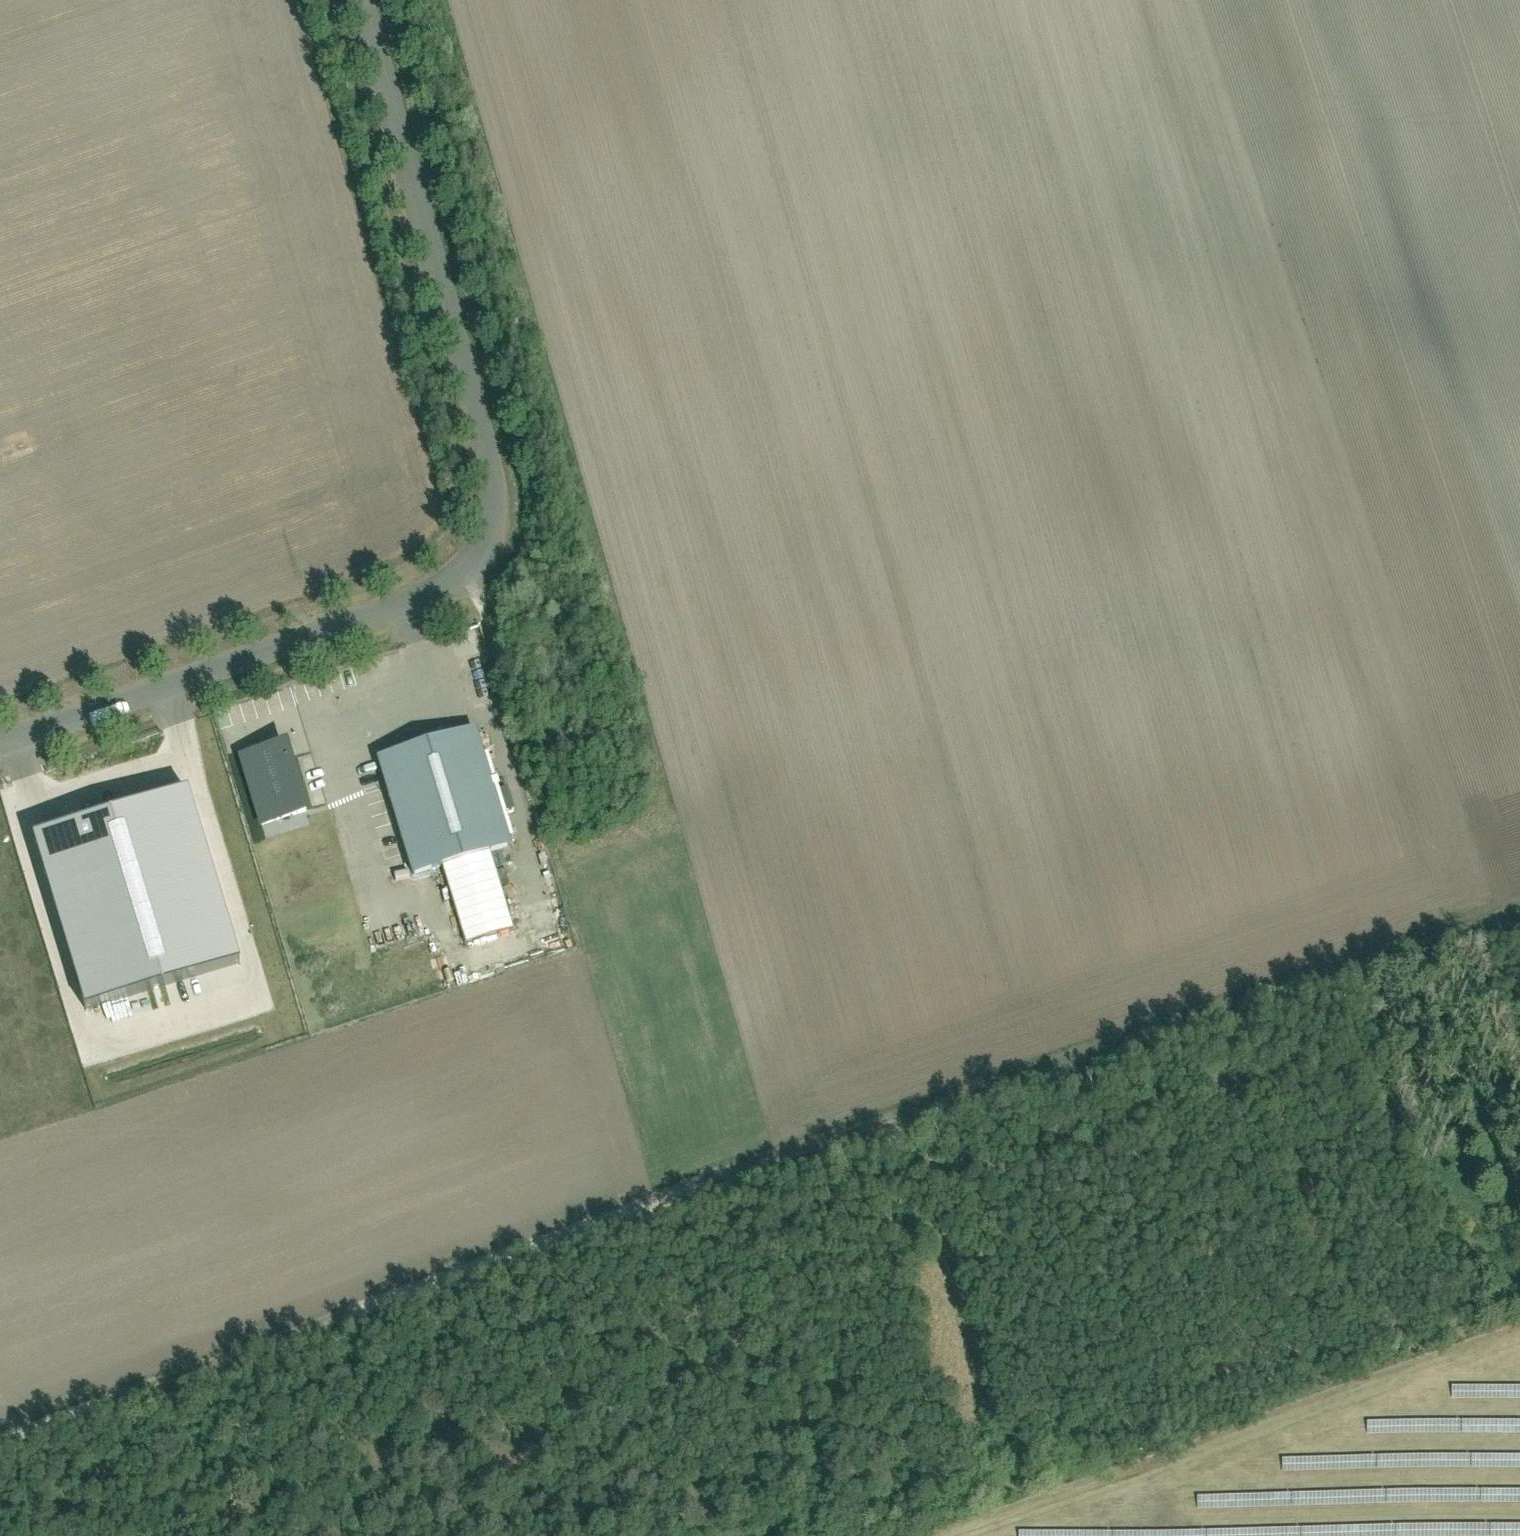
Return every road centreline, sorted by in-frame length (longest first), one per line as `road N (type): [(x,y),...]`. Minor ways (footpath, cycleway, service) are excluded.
road 1 (track): [(1519,876),(0,1434)]
road 2 (unclassified): [(363,0),(497,484),(493,542),(460,583),(413,604),(0,747)]

